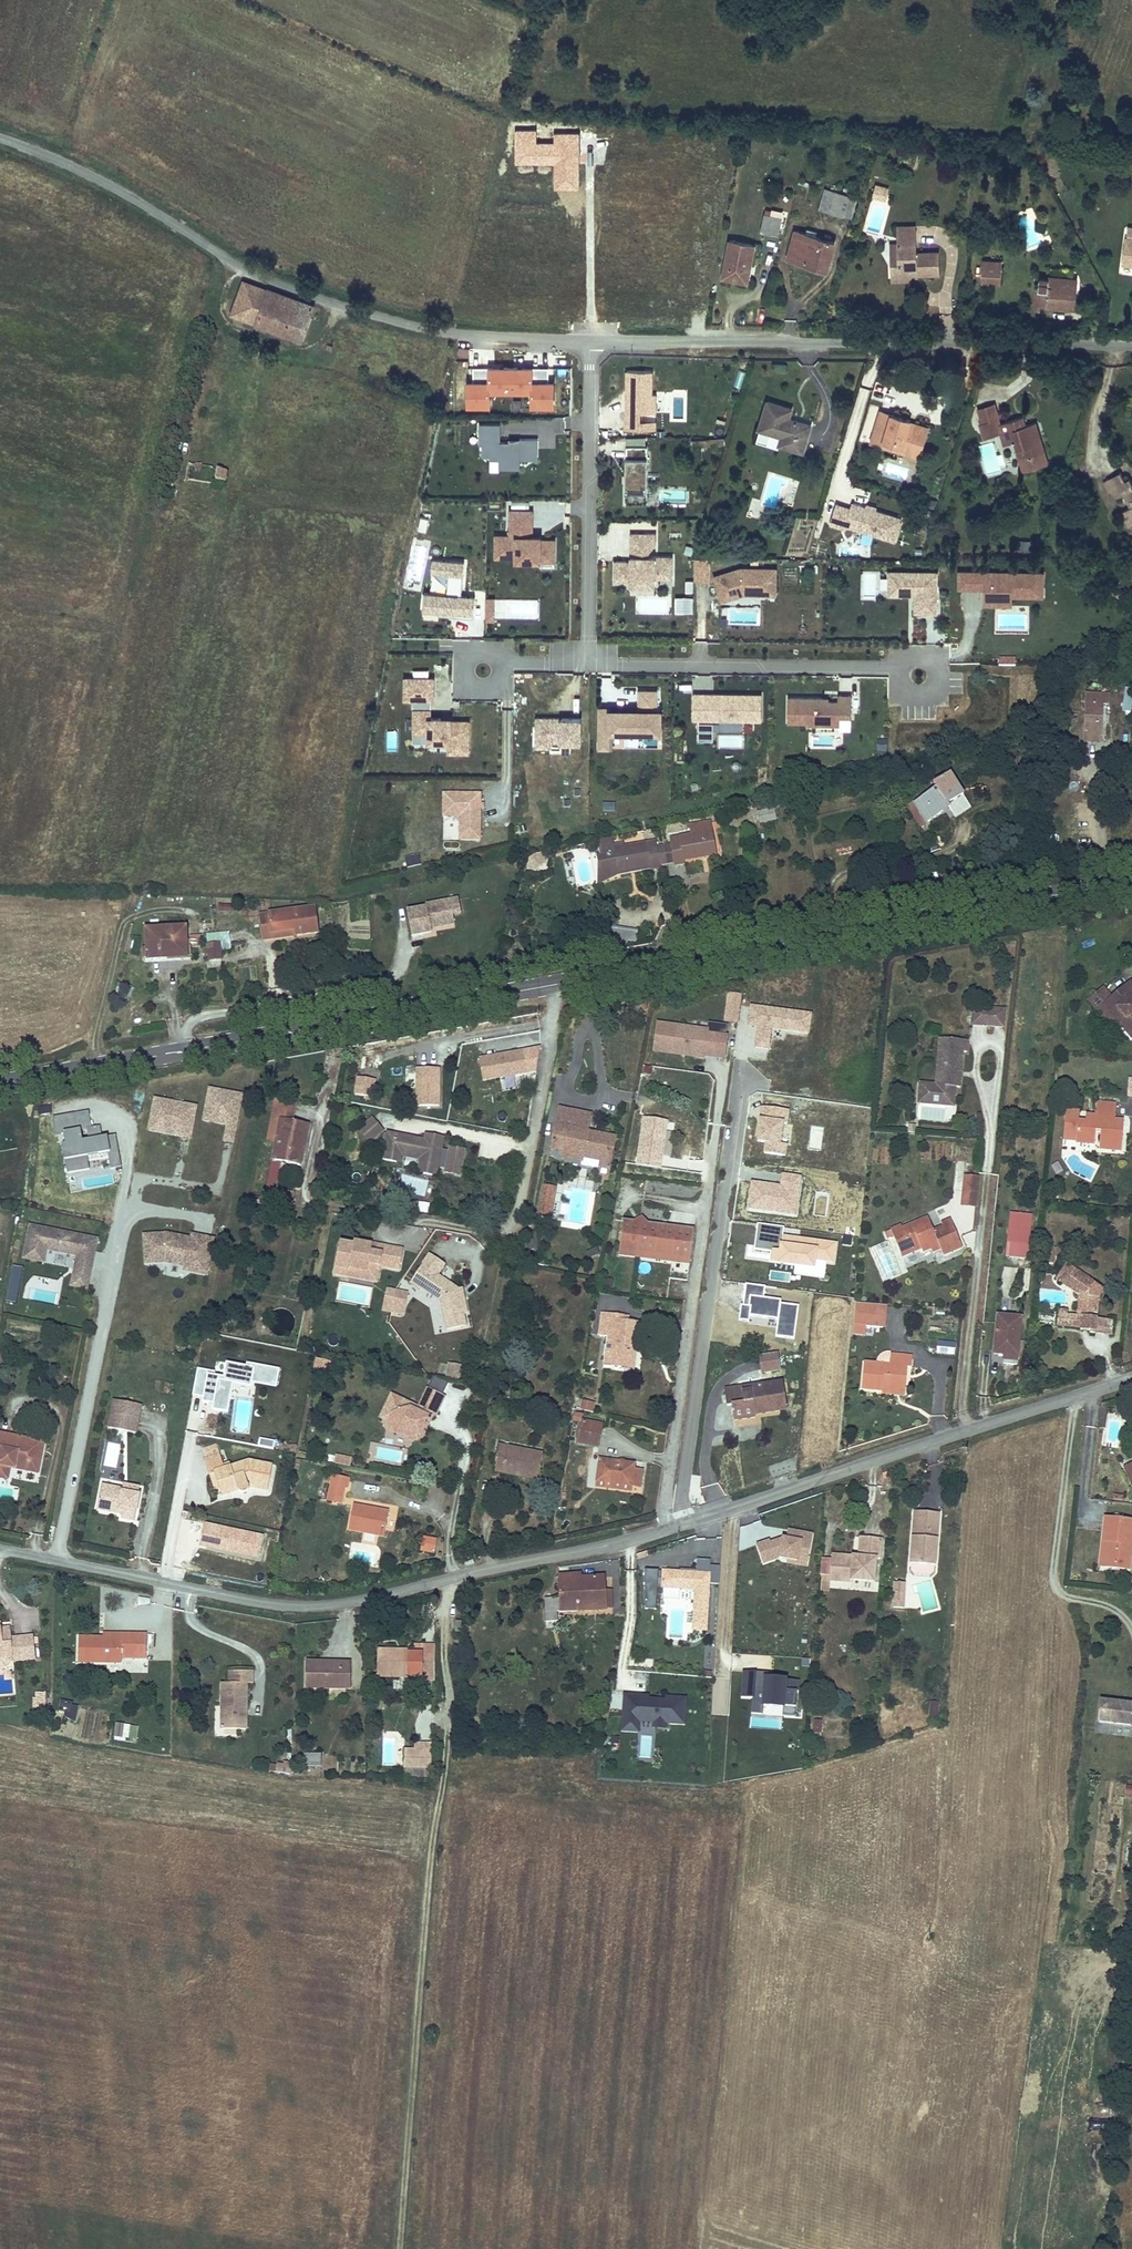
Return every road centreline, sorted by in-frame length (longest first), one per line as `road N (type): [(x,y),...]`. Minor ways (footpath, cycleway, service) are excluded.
road 1 (unclassified): [(0,138),(100,180),(260,275),(421,328),(589,340),(1131,346)]
road 2 (secondary): [(0,1084),(1131,882)]
road 3 (residential): [(0,1548),(308,1607),(685,1523)]
road 4 (residential): [(685,1523),(1131,1379)]
road 5 (residential): [(740,1078),(680,1504),(685,1523)]

